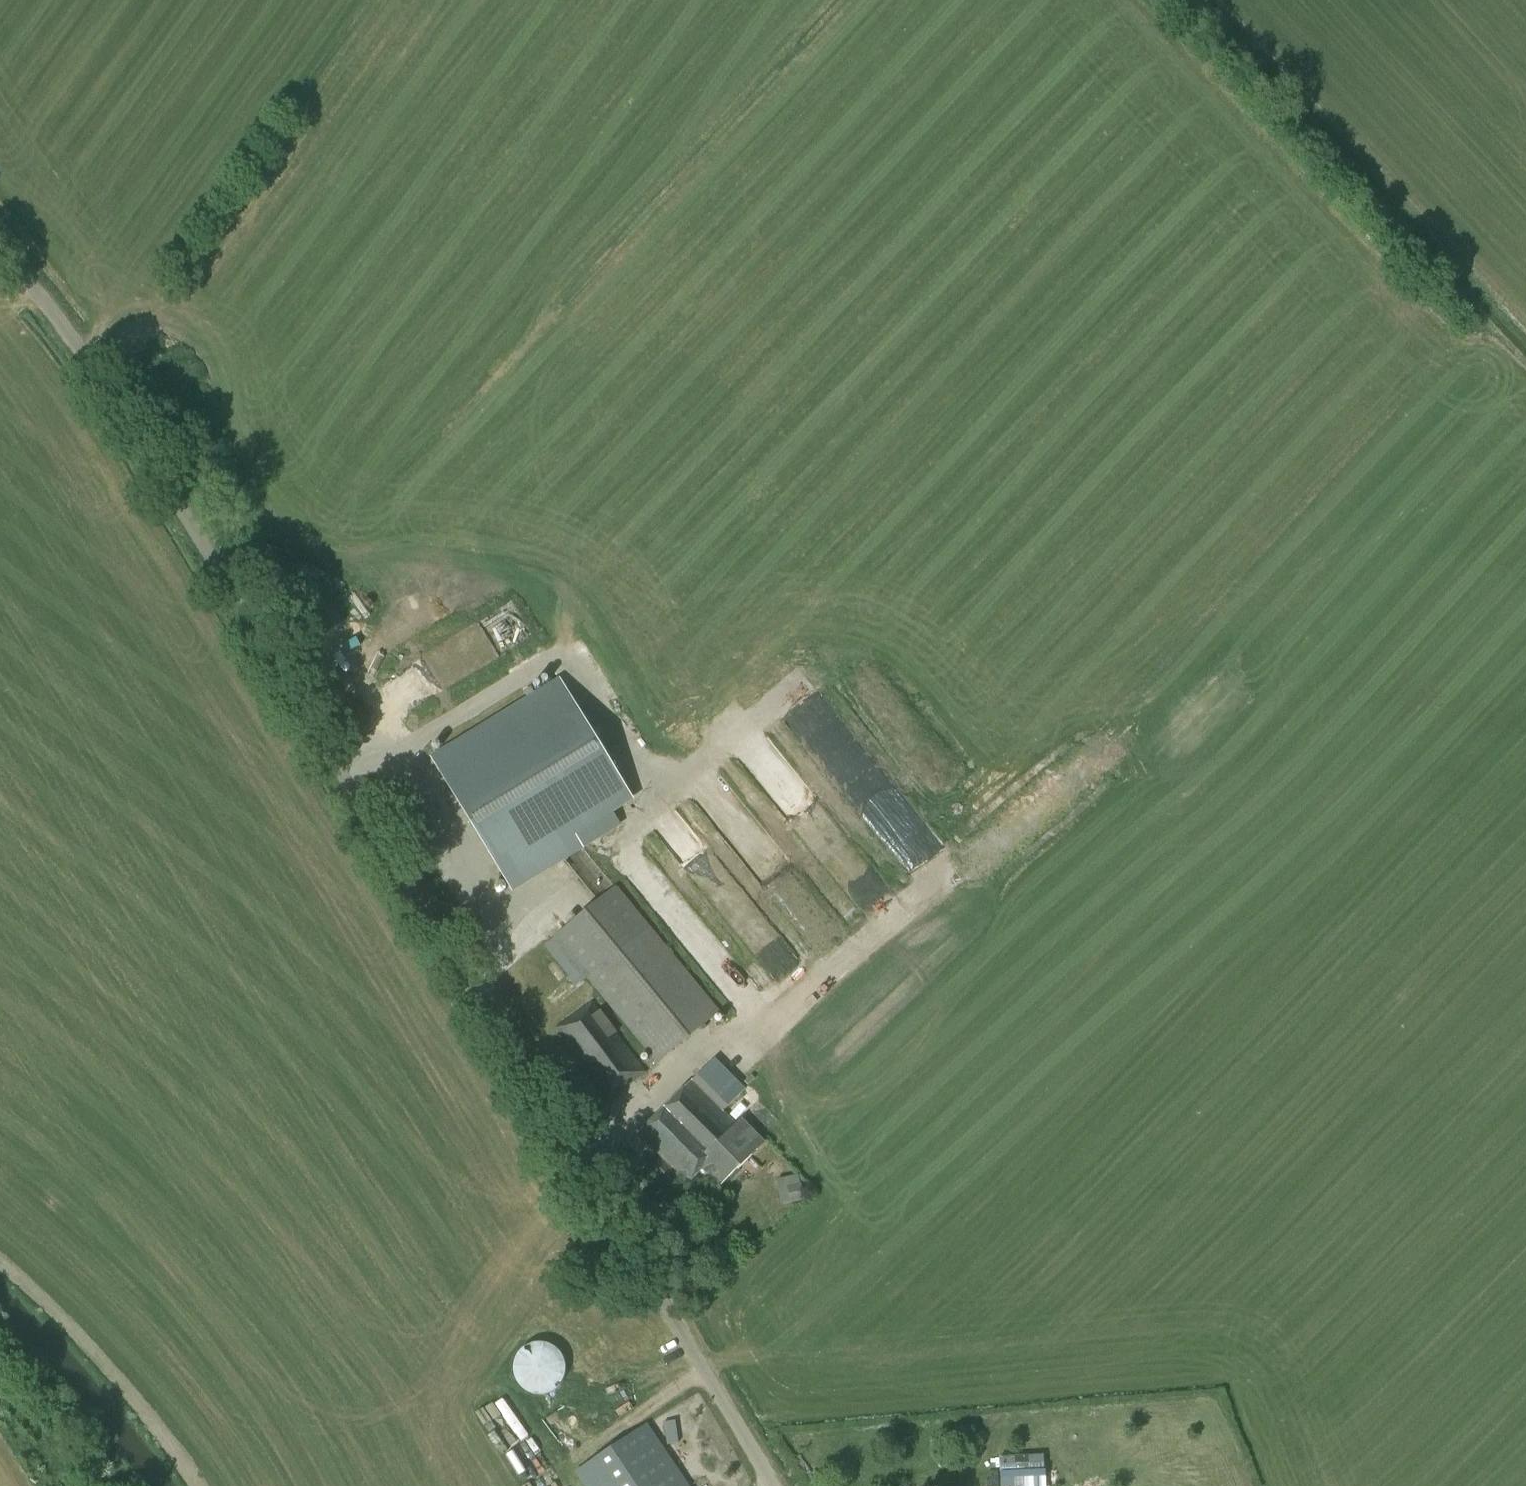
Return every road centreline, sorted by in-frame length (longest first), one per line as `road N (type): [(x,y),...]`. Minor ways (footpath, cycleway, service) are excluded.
road 1 (unclassified): [(780,1485),(200,547),(0,250)]

